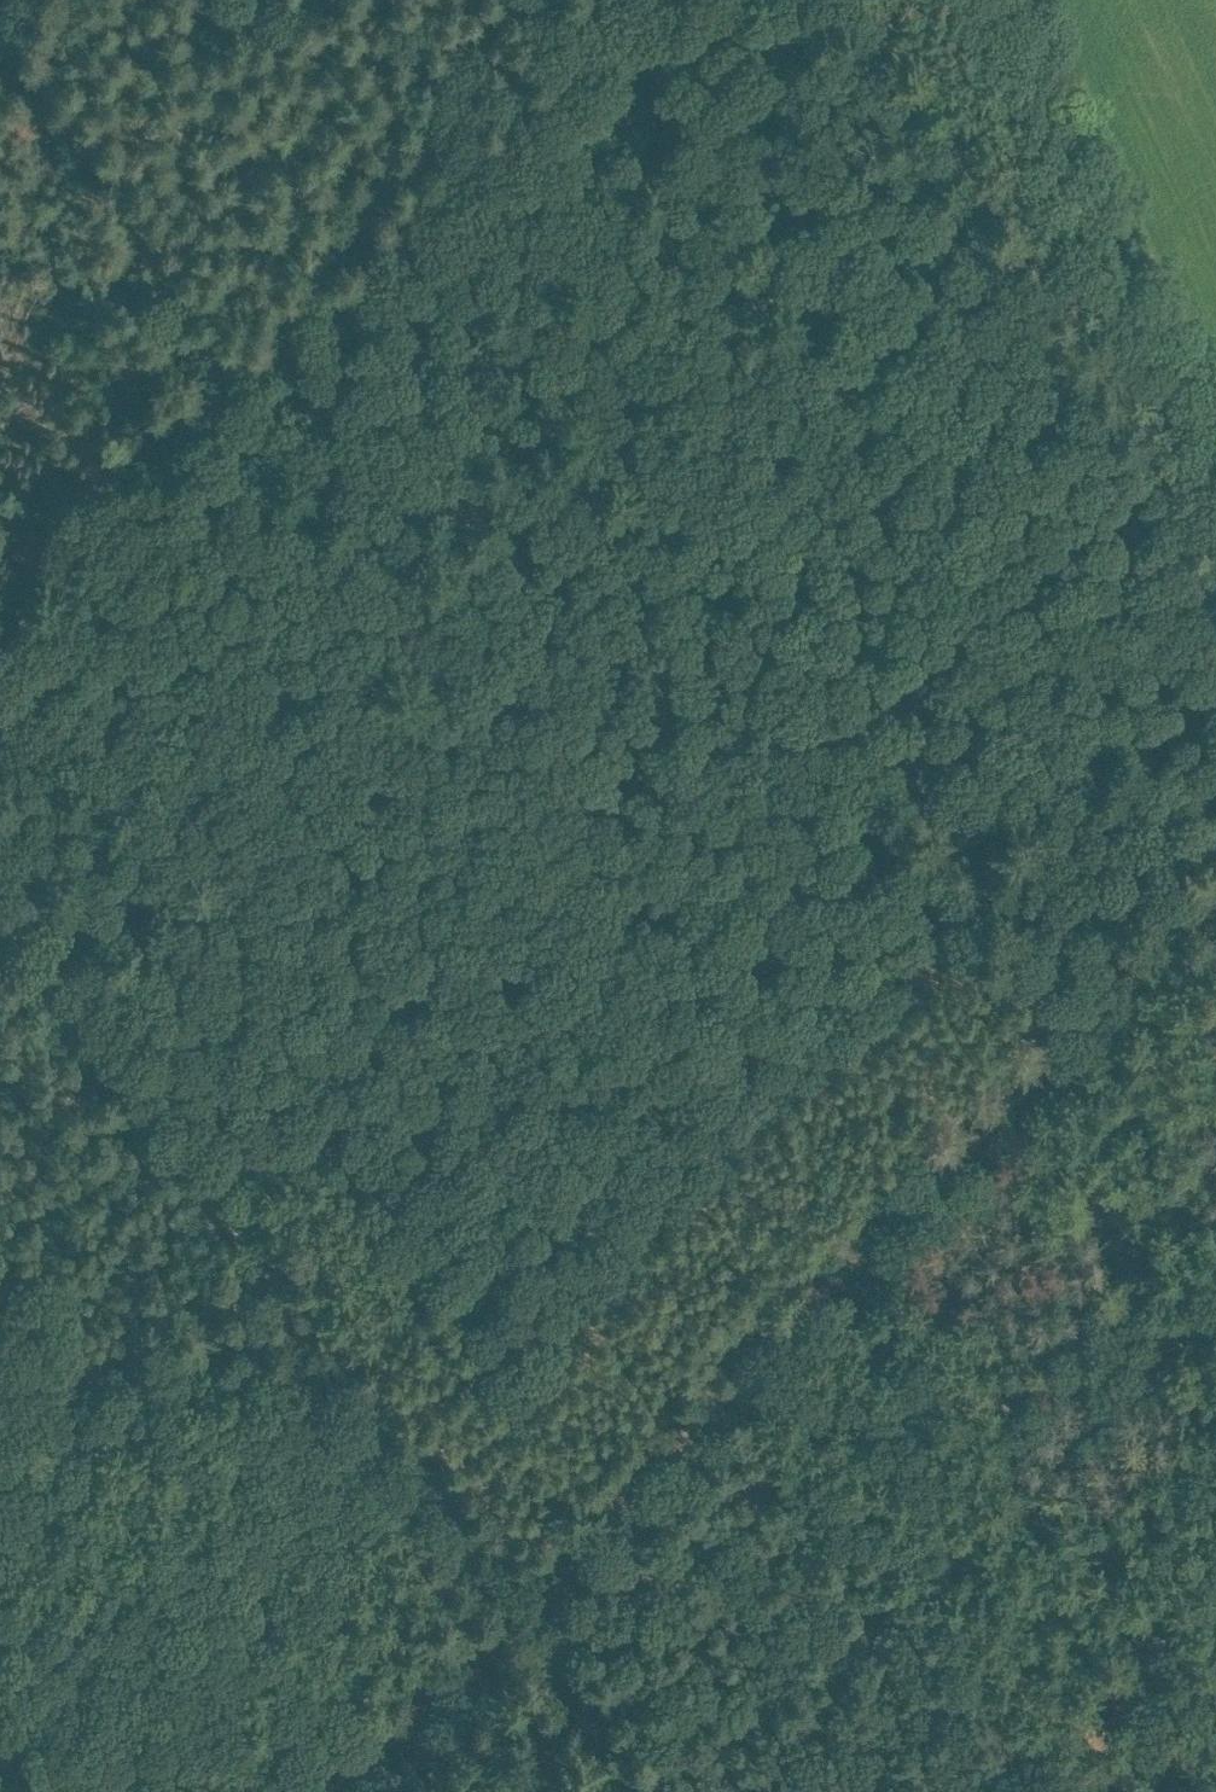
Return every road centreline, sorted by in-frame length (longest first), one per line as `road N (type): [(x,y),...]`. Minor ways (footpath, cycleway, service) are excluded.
road 1 (track): [(360,1791),(1215,893)]
road 2 (track): [(996,0),(1215,445)]

